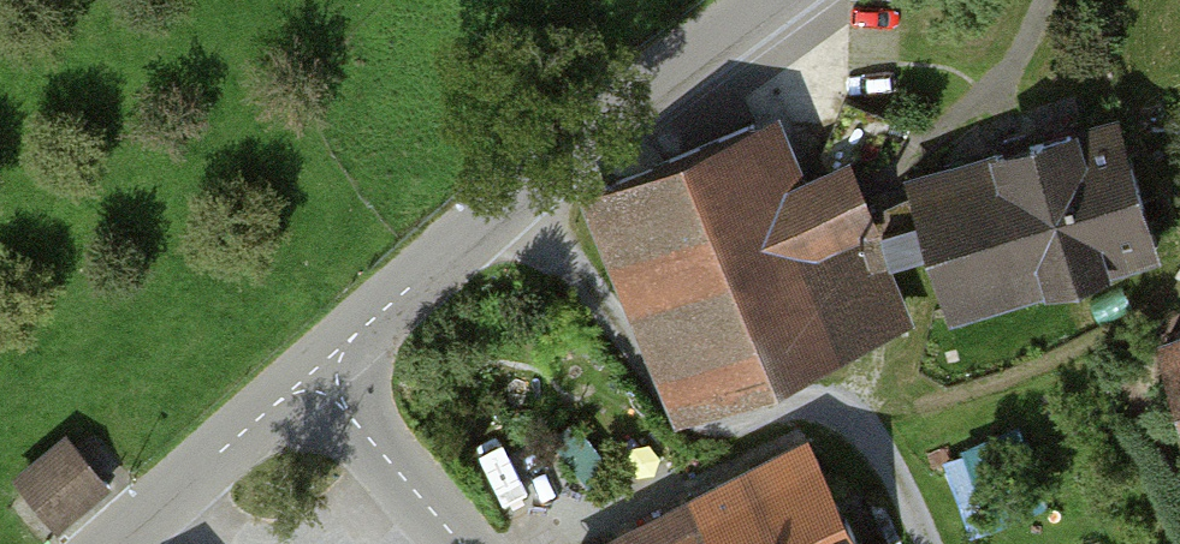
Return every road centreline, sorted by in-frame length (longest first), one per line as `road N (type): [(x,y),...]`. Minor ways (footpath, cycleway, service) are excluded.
road 1 (unclassified): [(316,370),(772,0)]
road 2 (unclassified): [(106,543),(316,370)]
road 3 (unclassified): [(316,370),(462,543)]

